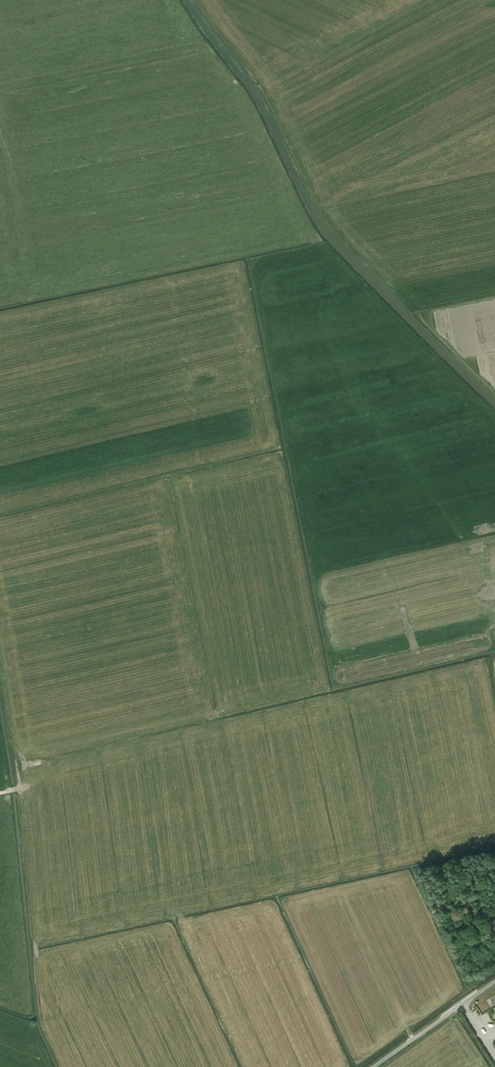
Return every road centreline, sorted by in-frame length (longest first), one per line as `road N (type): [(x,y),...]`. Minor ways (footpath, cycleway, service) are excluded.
road 1 (unclassified): [(373,1066),(494,983)]

